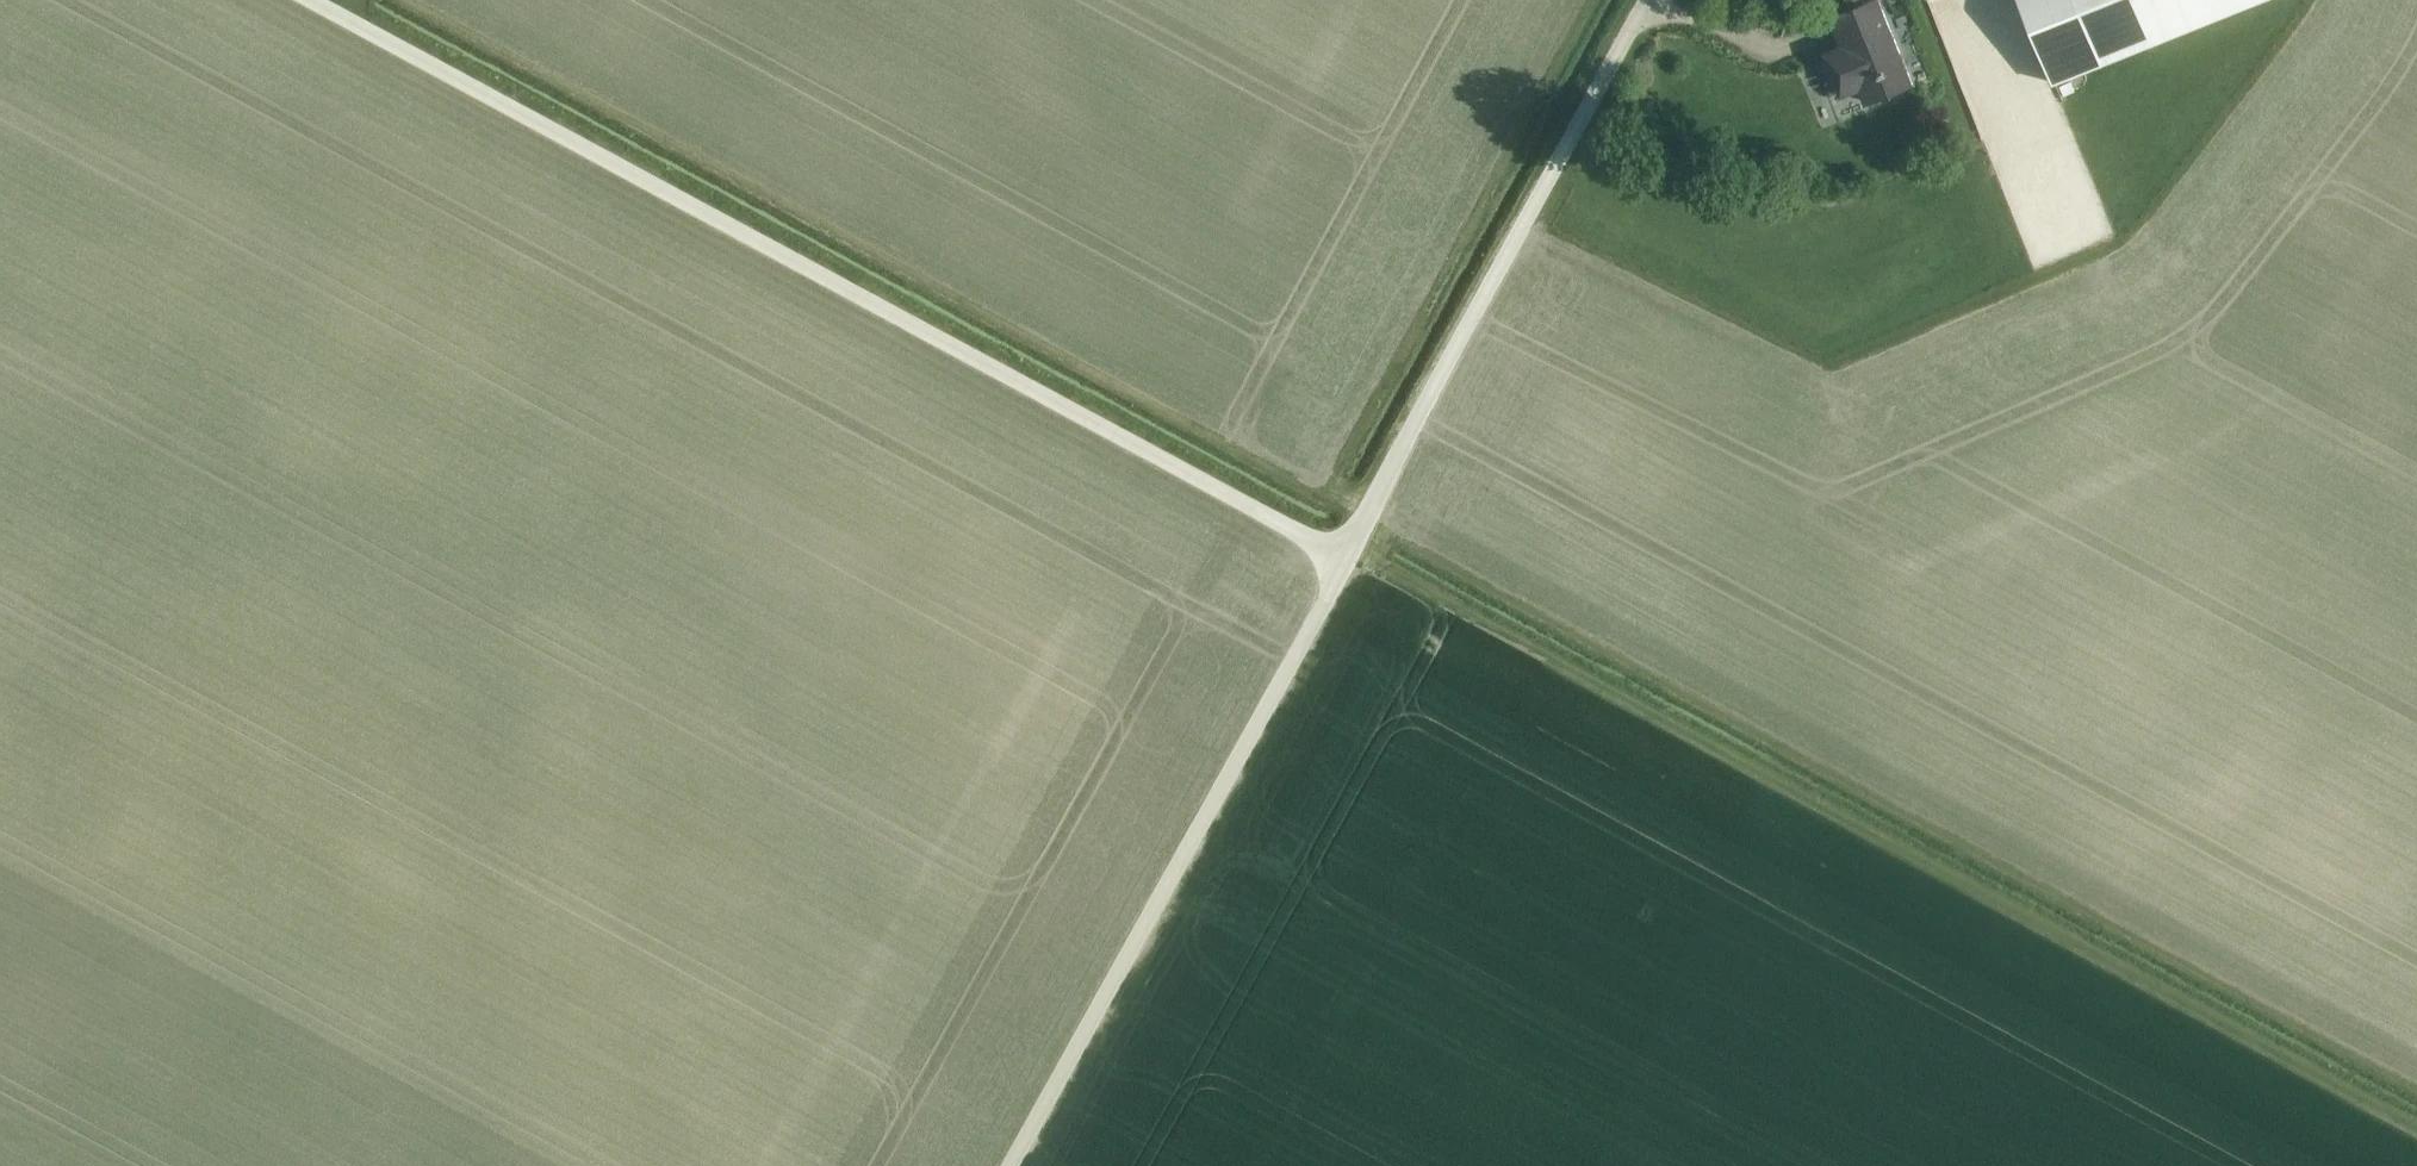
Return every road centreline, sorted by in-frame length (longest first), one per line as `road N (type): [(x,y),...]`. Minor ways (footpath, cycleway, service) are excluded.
road 1 (residential): [(1646,0),(1345,555),(314,0)]

